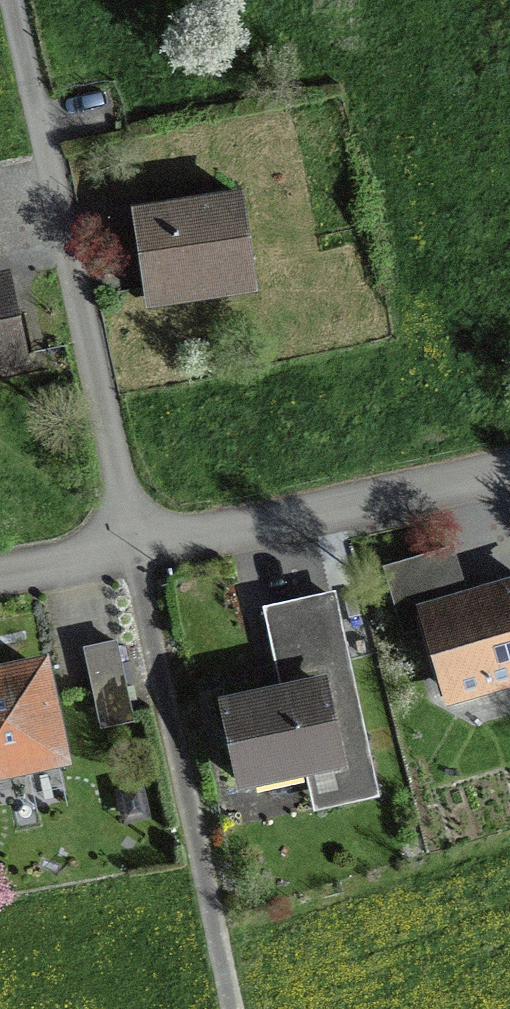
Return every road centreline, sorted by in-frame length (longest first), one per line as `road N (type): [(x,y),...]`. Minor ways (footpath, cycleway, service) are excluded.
road 1 (residential): [(12,0),(132,546)]
road 2 (track): [(132,546),(231,1008)]
road 3 (residential): [(132,546),(509,468)]
road 4 (residential): [(0,571),(132,546)]

